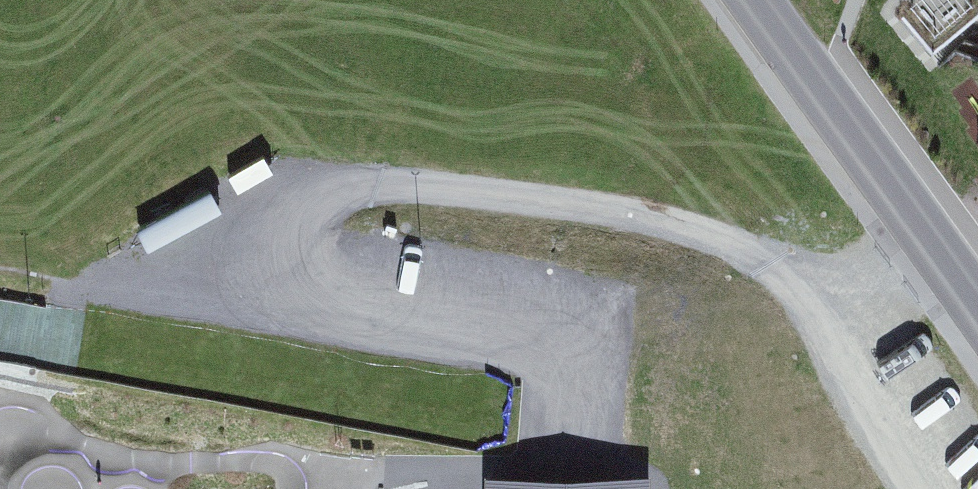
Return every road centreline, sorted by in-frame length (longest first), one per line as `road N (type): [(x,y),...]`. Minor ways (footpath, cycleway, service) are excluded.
road 1 (track): [(81,294),(174,279),(272,221),(378,189),(640,217),(763,268),(857,288),(937,255)]
road 2 (track): [(574,466),(592,352),(174,279)]
road 3 (tertiary): [(754,0),(977,314)]

